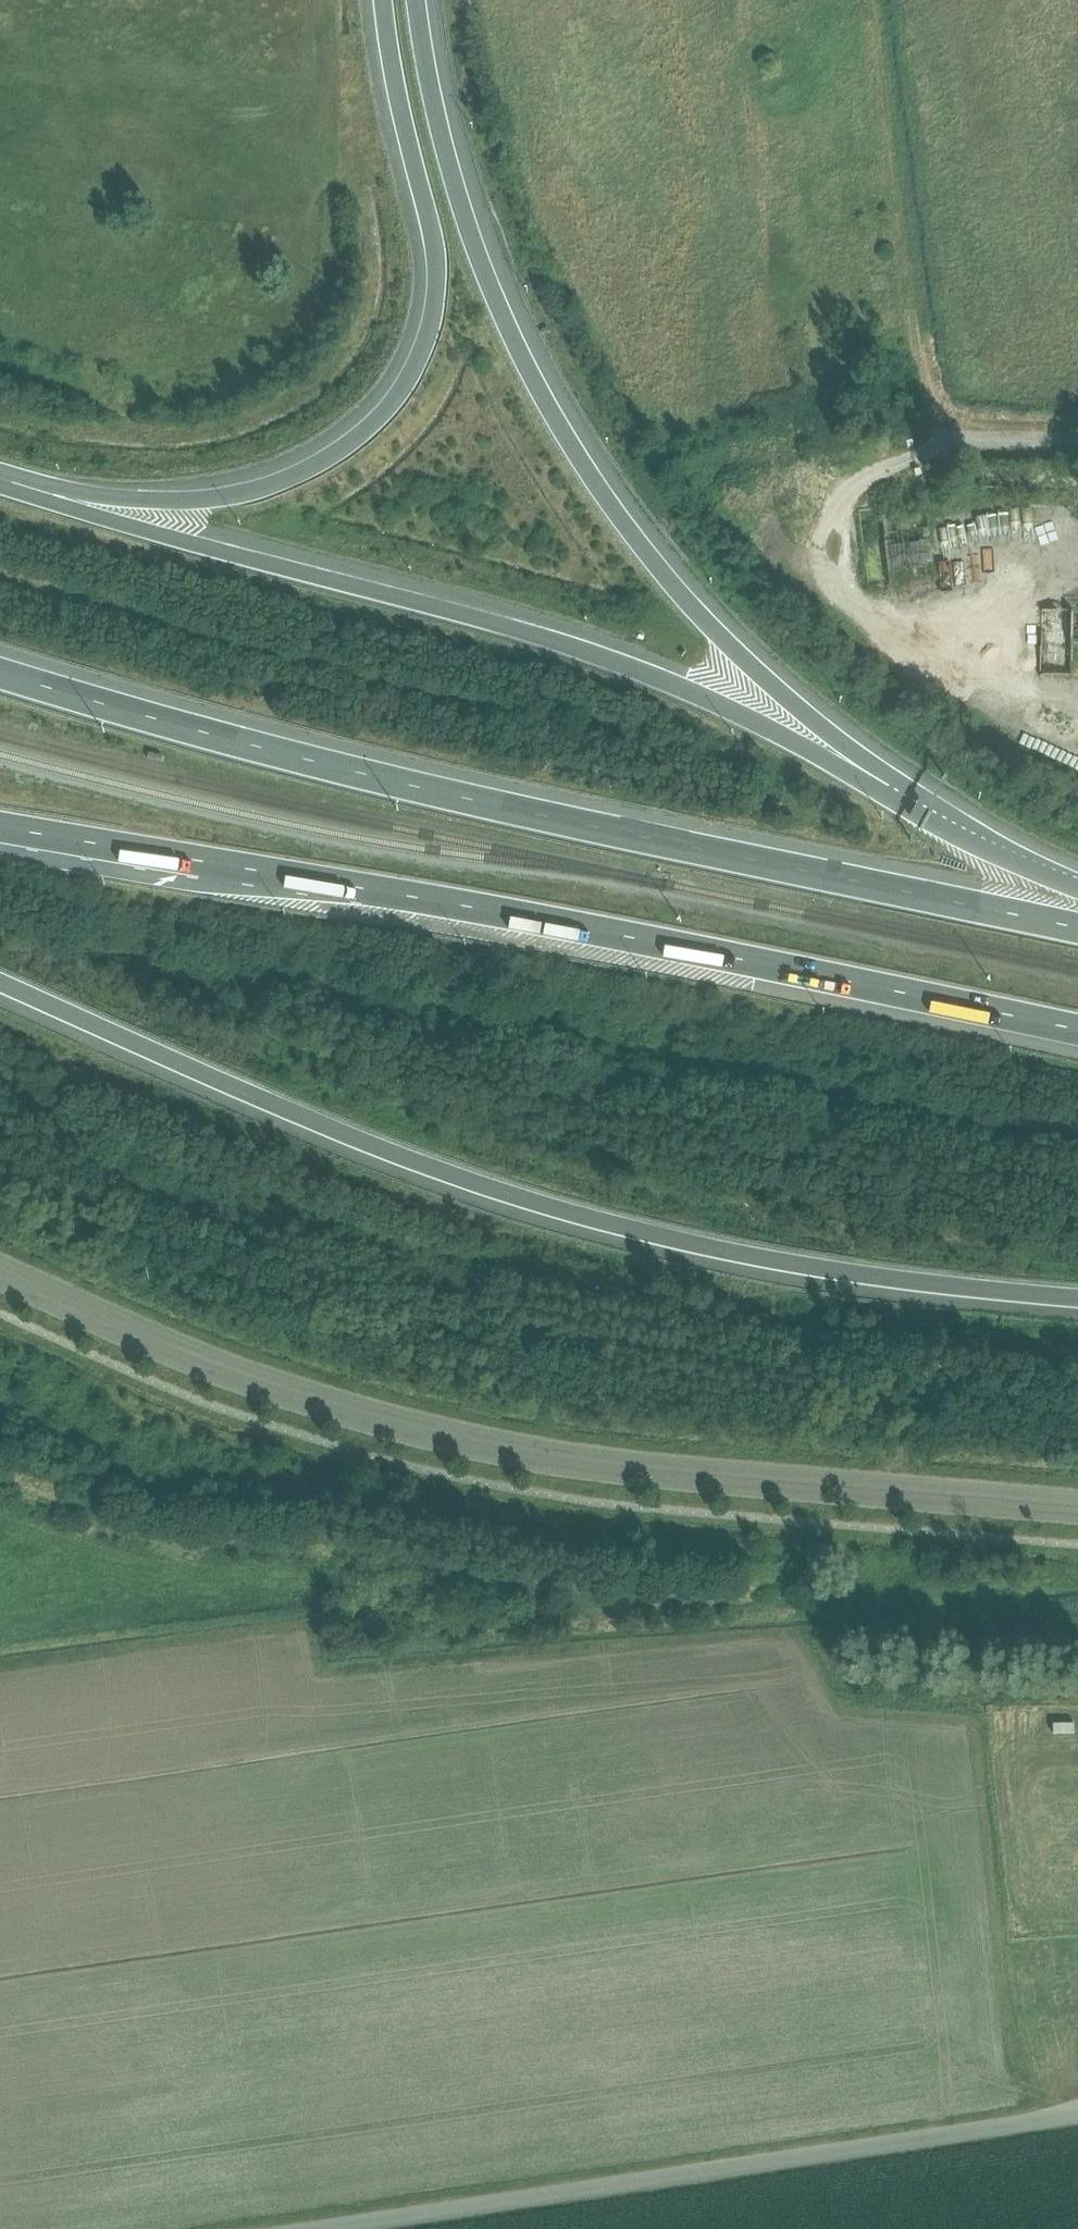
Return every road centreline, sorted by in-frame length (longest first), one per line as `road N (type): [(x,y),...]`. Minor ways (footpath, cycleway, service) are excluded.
road 1 (motorway): [(0,988),(412,1160),(610,1229),(824,1271),(1077,1300)]
road 2 (tertiary): [(0,1288),(330,1424),(479,1462),(619,1484),(1077,1514)]
road 3 (motorway): [(1077,928),(407,785),(0,674)]
road 4 (motorway): [(0,827),(630,936),(1077,1030)]
road 5 (motorway): [(851,777),(671,584),(562,426),(481,260),(444,137),(417,0)]
road 6 (motorway): [(851,777),(698,695),(610,662),(8,489)]
road 7 (motorway): [(382,0),(437,256),(431,324),(399,395),(342,450),(296,478),(251,492),(138,499),(8,489)]
road 8 (unclassified): [(317,2228),(1077,2110)]
road 9 (track): [(936,432),(923,411),(866,0)]
road 10 (motorway): [(1077,890),(1014,866),(851,777)]
road 11 (unclassified): [(1077,445),(958,441),(936,432)]

